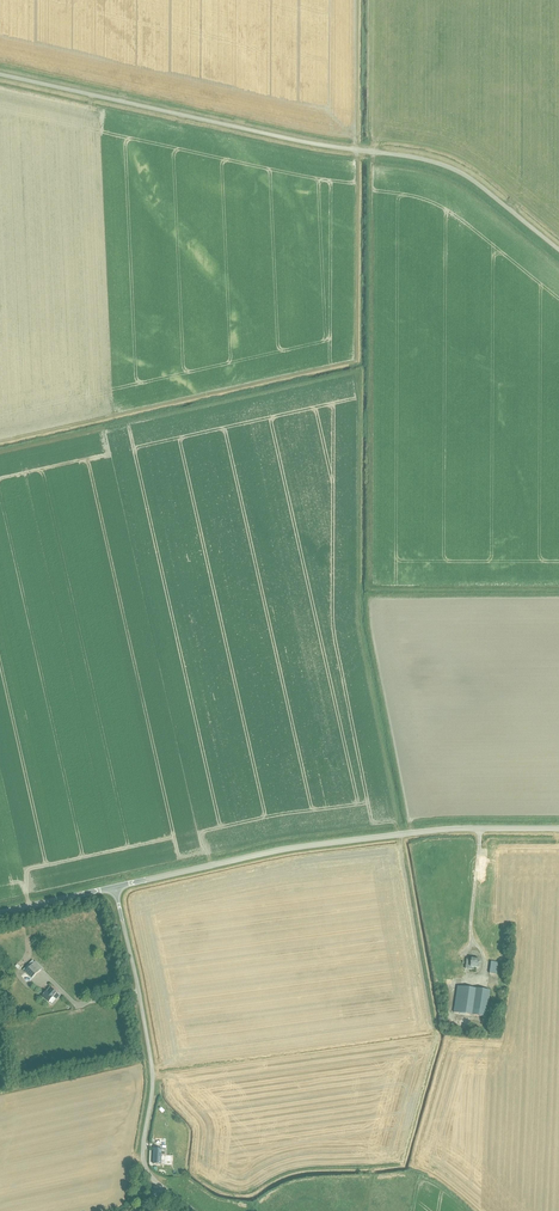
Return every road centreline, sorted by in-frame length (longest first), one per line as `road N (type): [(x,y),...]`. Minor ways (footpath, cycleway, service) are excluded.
road 1 (unclassified): [(0,75),(438,163),(472,180),(558,249)]
road 2 (unclassified): [(115,888),(389,835),(558,828)]
road 3 (unclassified): [(159,1188),(144,1162),(152,1071),(115,888)]

